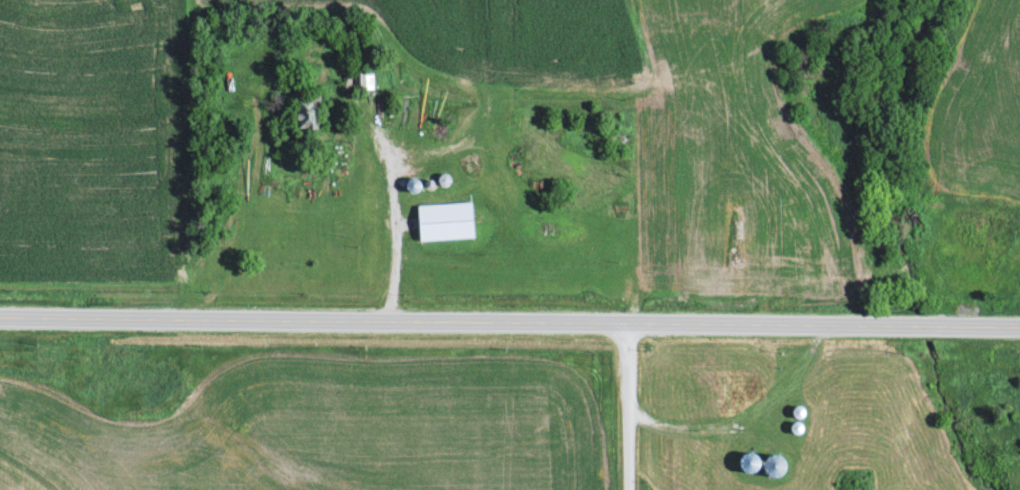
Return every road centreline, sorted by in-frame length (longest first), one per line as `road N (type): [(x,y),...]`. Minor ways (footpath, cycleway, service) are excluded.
road 1 (primary): [(0,316),(1019,327)]
road 2 (residential): [(626,489),(625,323)]

